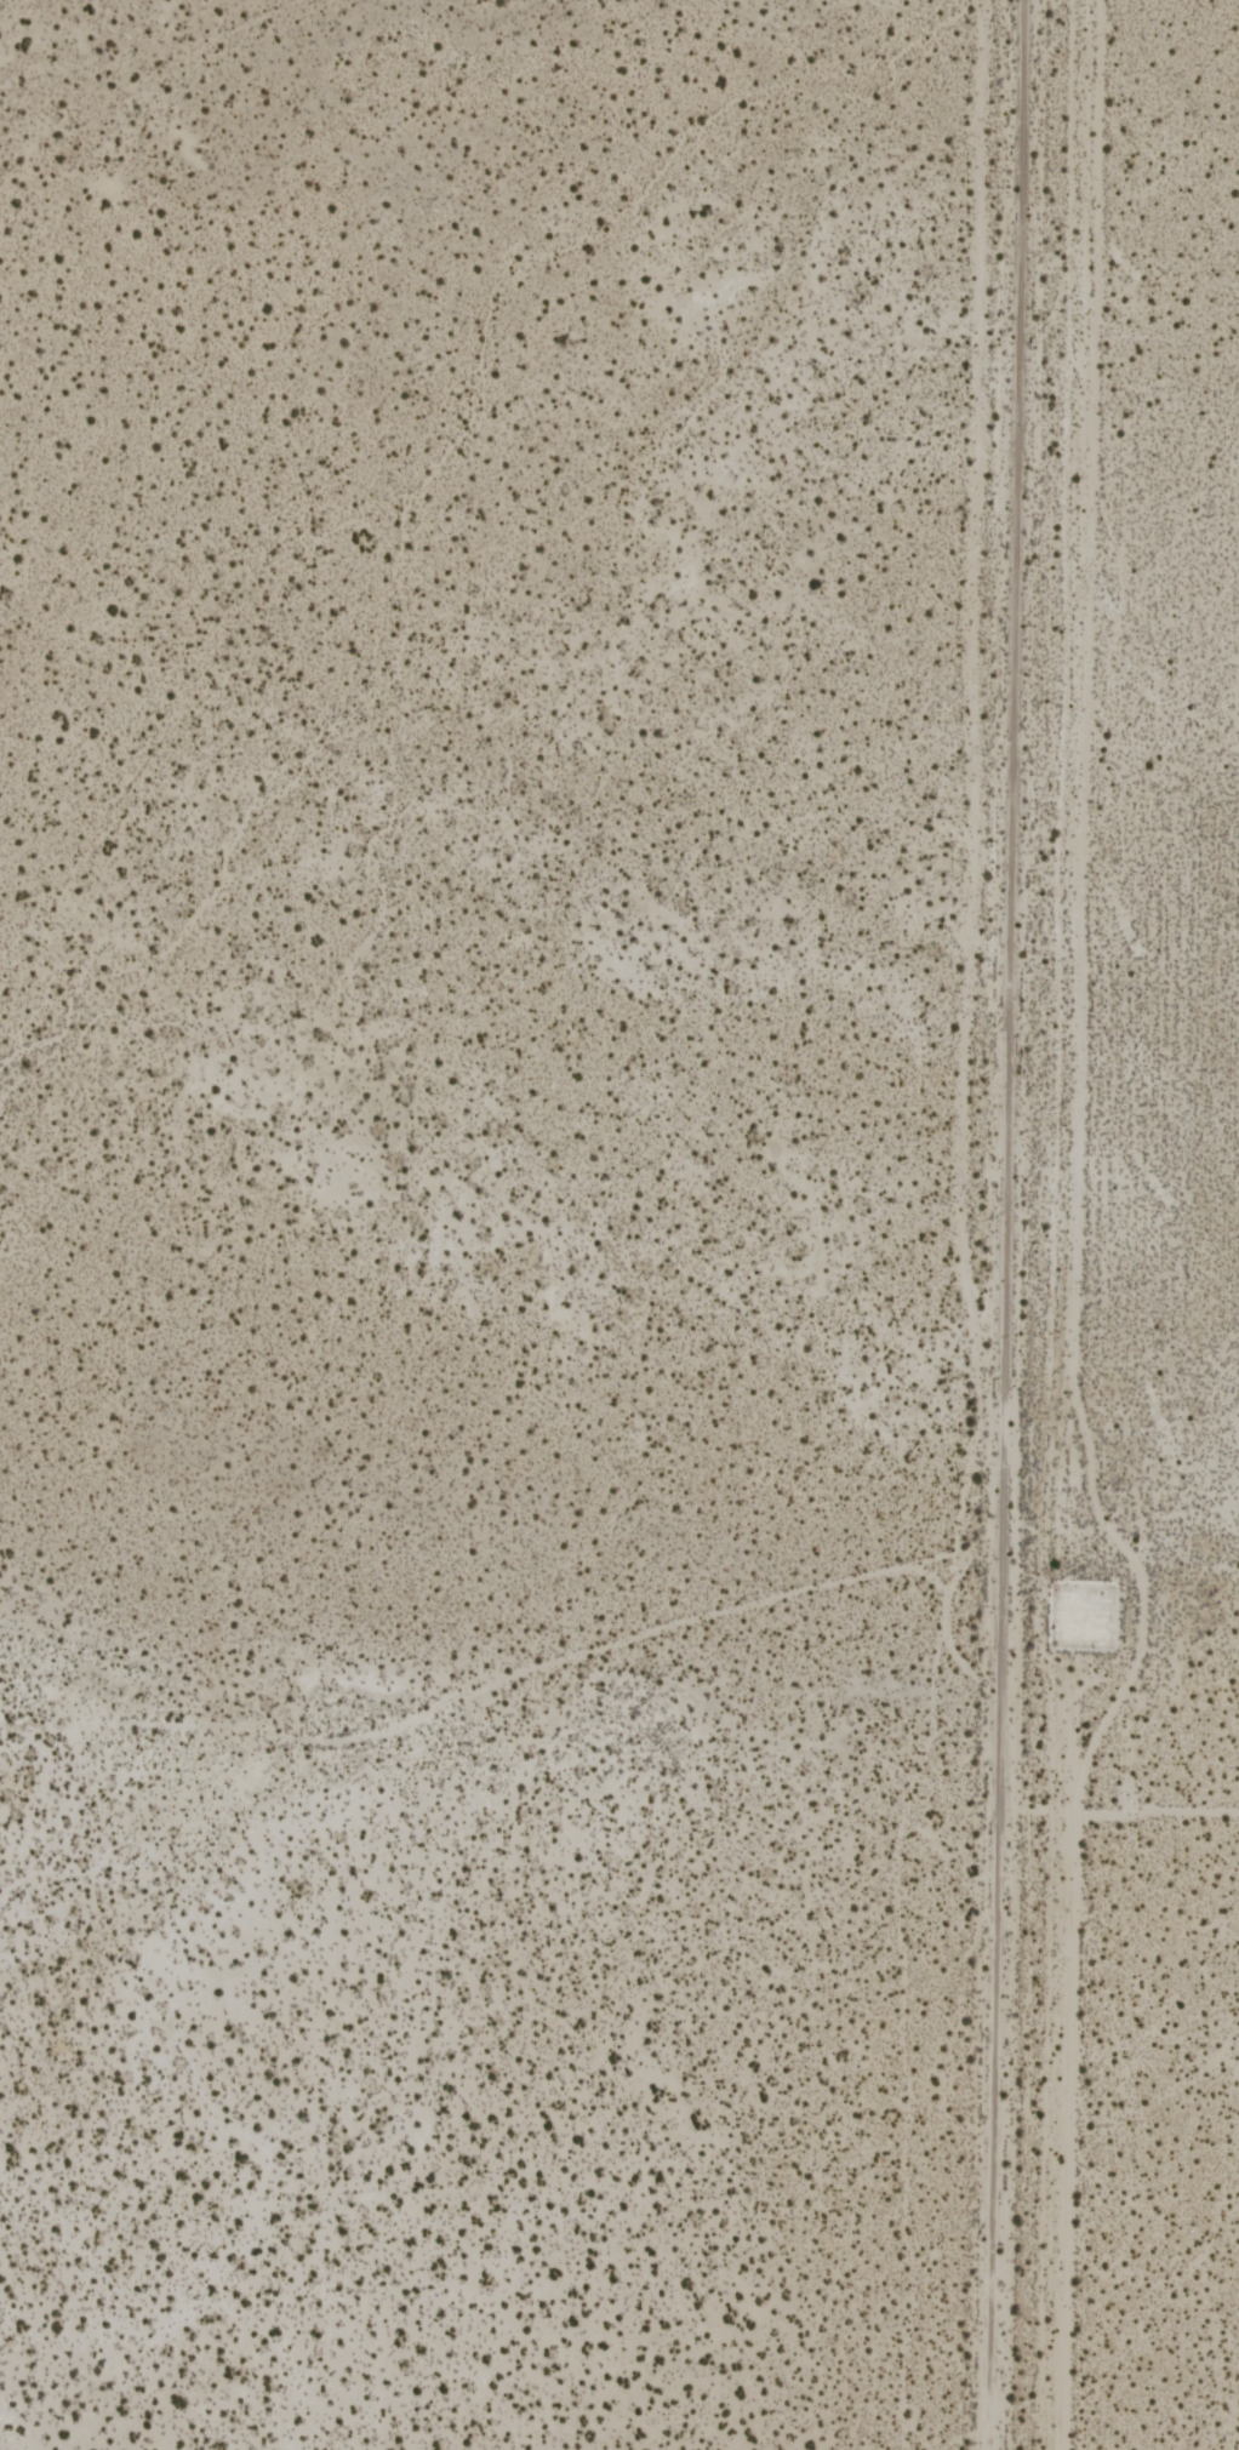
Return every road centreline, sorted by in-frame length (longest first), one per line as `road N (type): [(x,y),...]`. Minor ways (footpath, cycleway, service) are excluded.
road 1 (residential): [(1023,0),(991,2449)]

